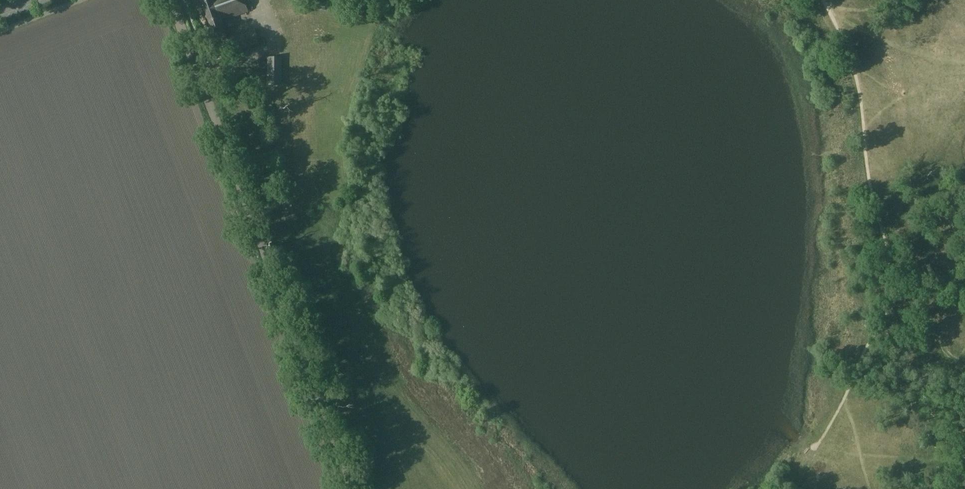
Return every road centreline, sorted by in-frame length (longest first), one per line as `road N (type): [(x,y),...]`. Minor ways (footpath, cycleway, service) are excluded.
road 1 (unclassified): [(351,488),(170,0)]

